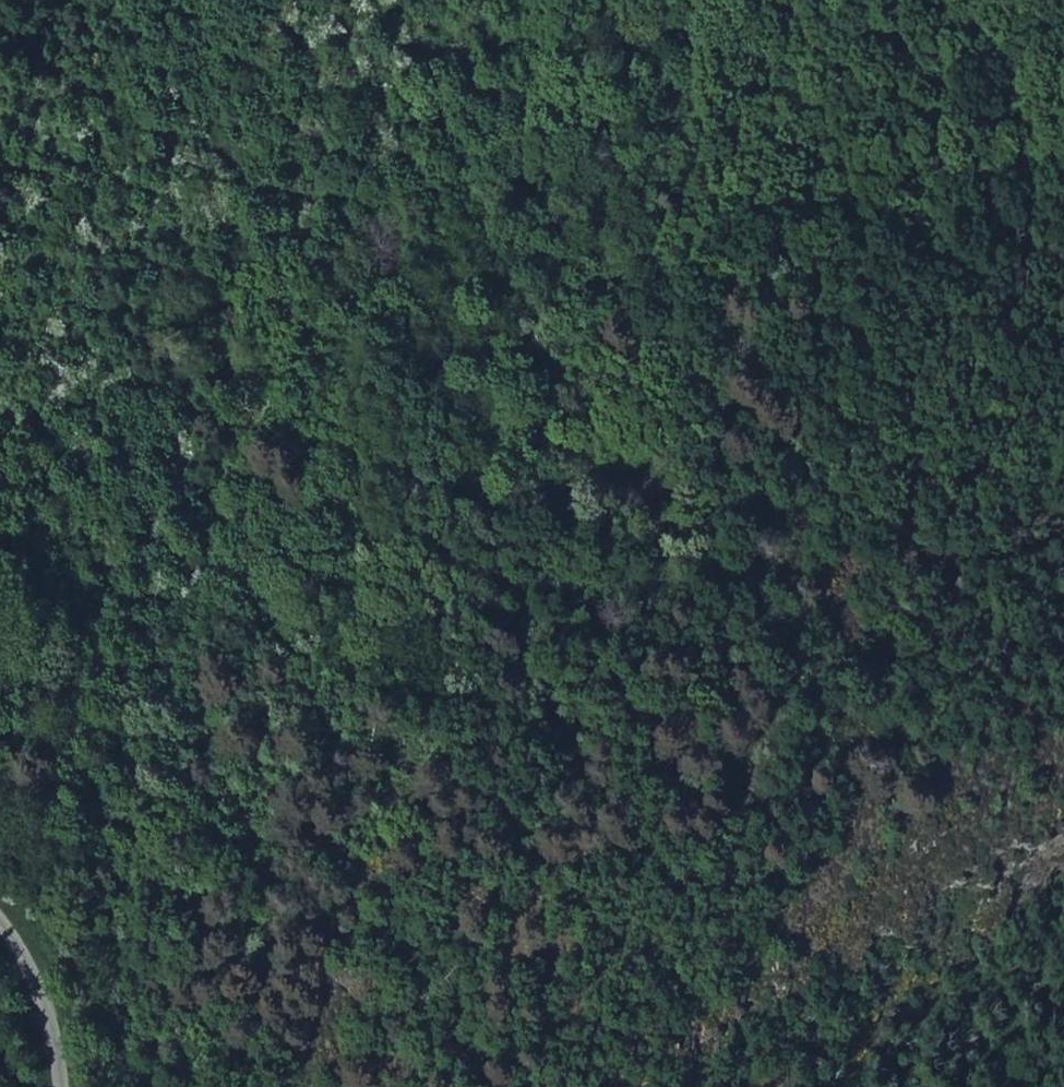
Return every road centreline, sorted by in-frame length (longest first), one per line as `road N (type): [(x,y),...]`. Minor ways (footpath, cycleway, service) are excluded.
road 1 (unclassified): [(0,921),(29,962),(58,1046),(61,1086)]

